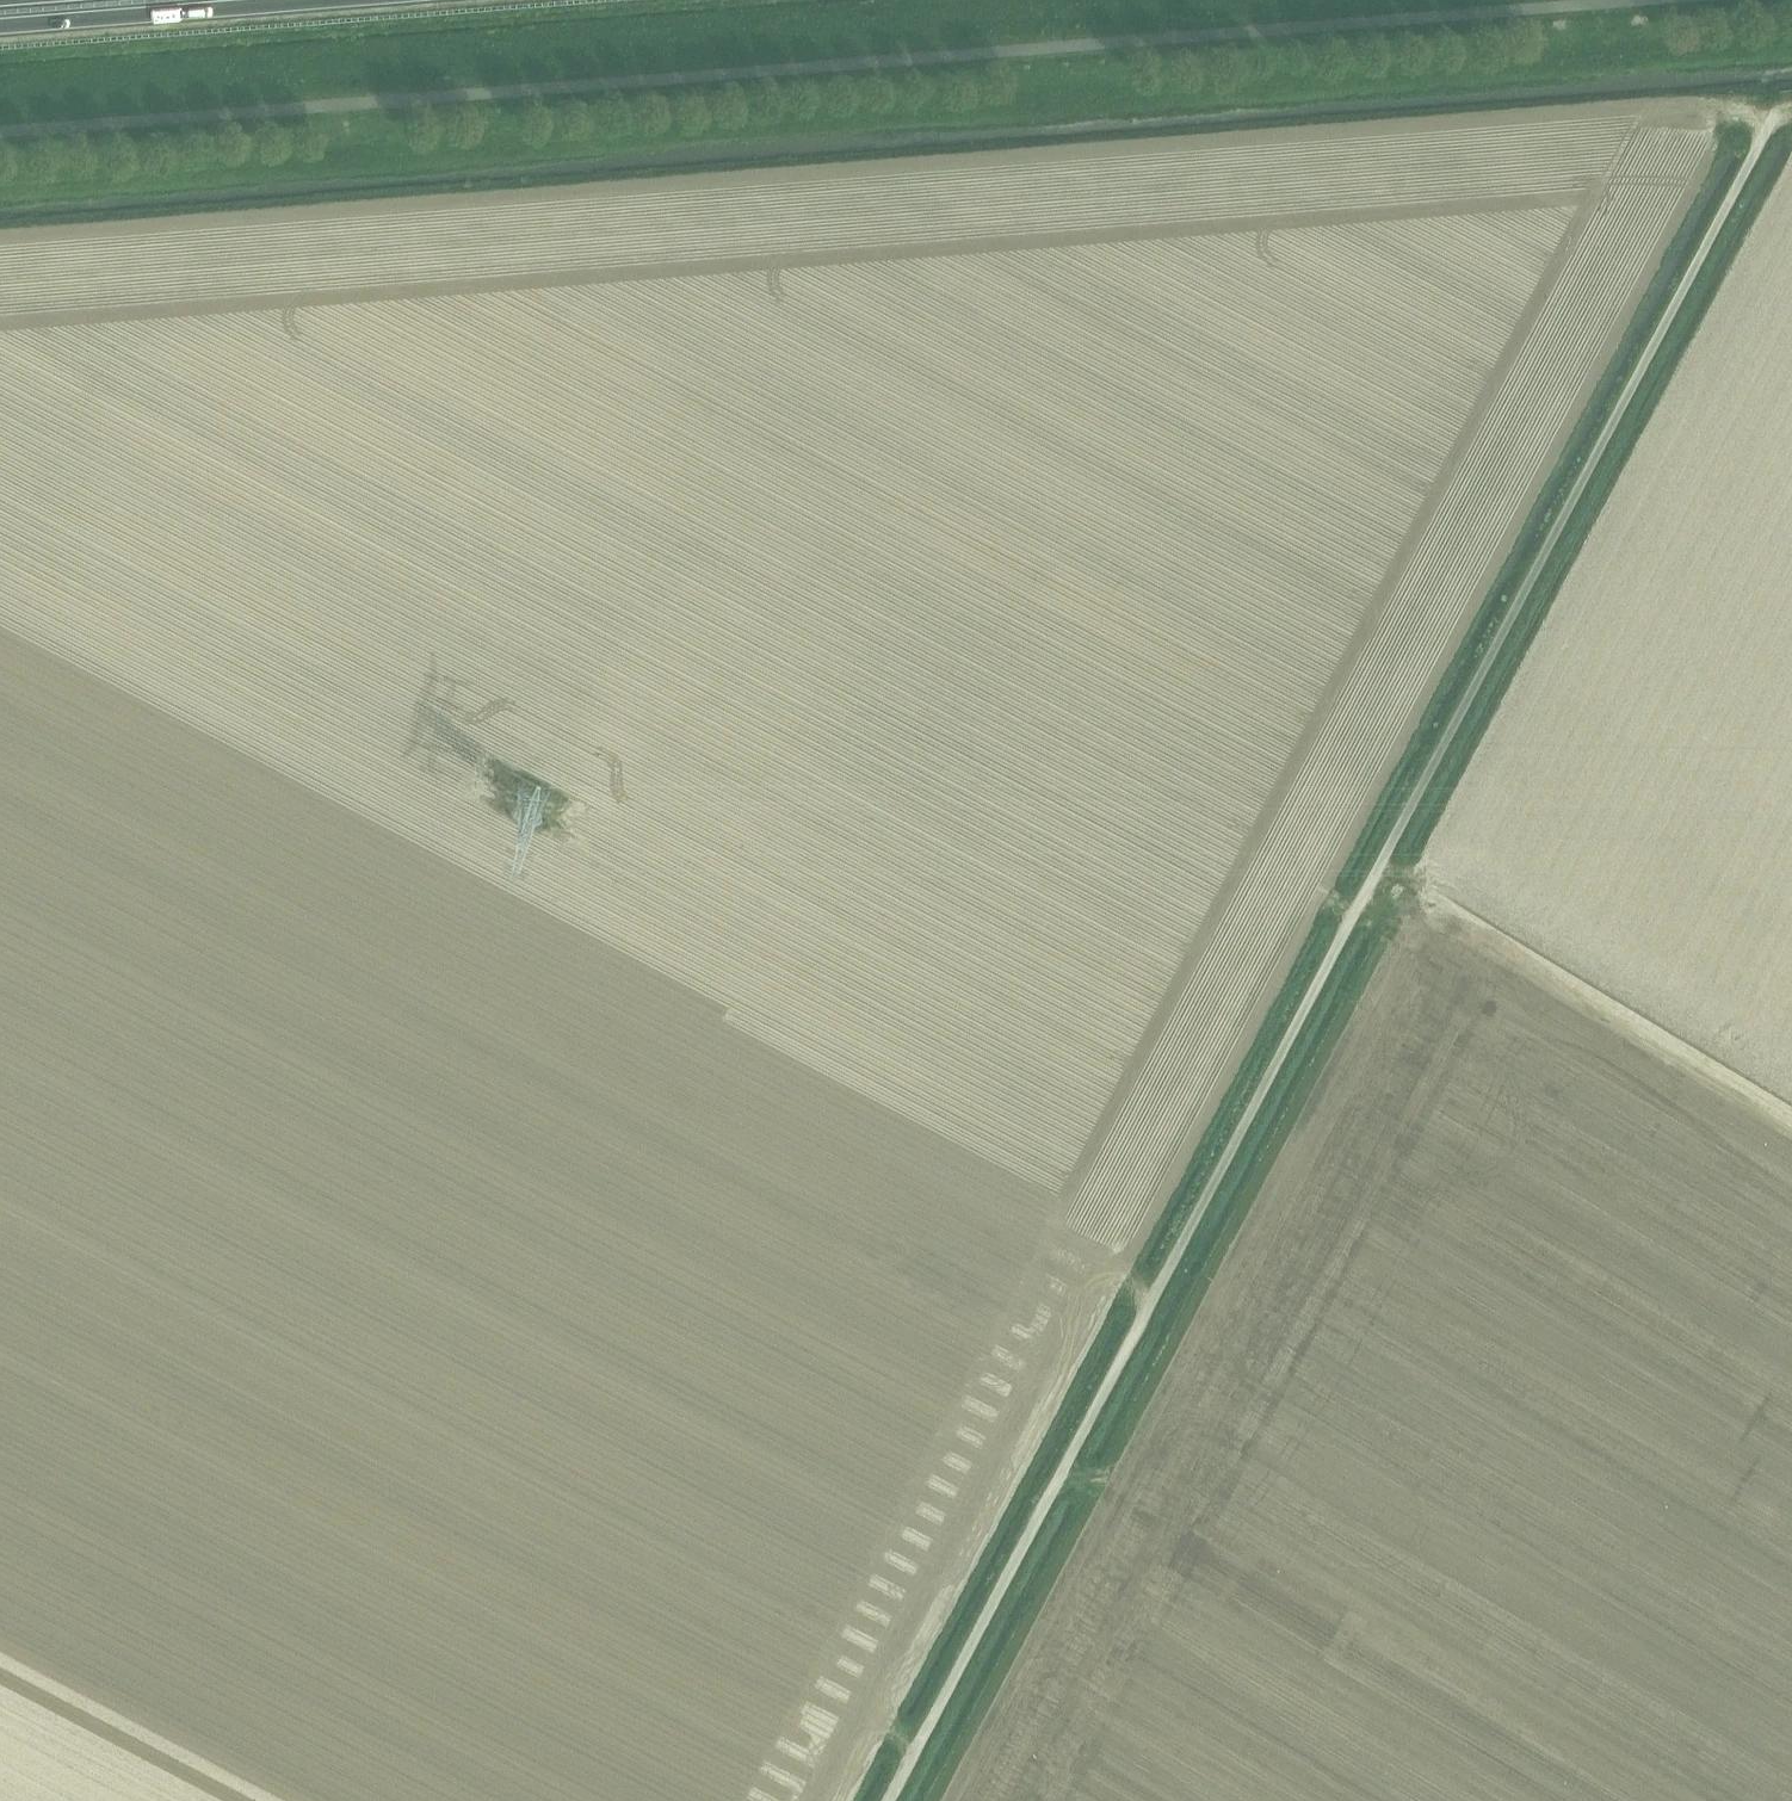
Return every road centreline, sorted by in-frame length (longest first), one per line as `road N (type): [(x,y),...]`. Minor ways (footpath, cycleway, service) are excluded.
road 1 (track): [(889,1800),(1768,128)]
road 2 (trunk): [(0,26),(328,0)]

